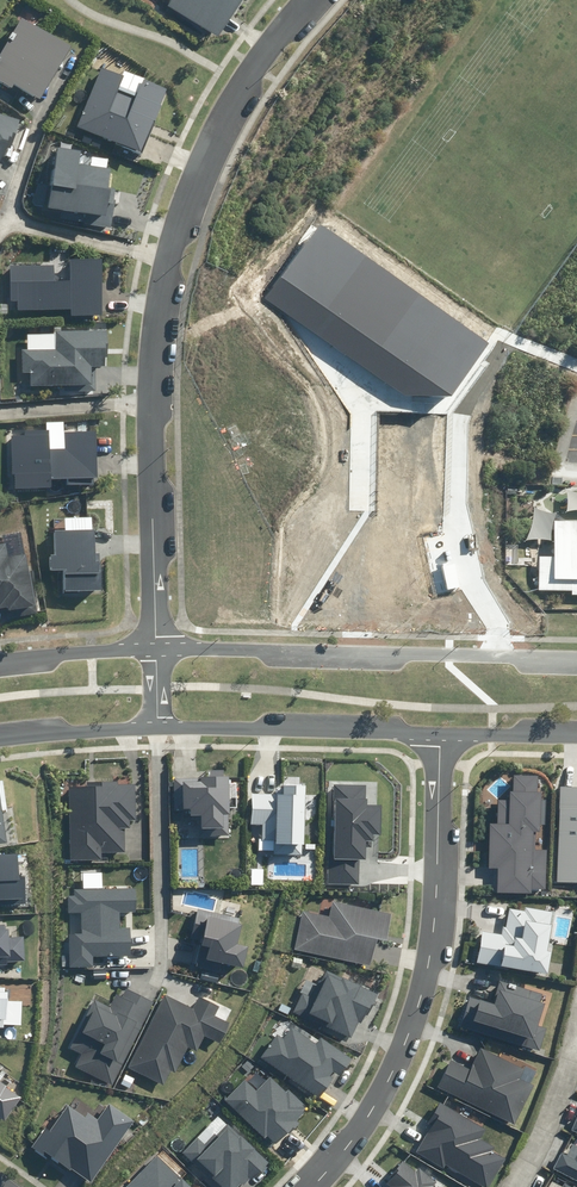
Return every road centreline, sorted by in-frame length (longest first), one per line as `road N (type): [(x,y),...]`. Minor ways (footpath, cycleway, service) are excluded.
road 1 (residential): [(157,648),(150,388),(182,202),(242,81),(302,0)]
road 2 (residential): [(443,737),(431,961),(408,1037),(307,1186)]
road 3 (tertiary): [(157,648),(576,655)]
road 4 (track): [(497,653),(486,596),(459,536),(448,435),(478,341)]
road 5 (tertiary): [(443,737),(308,726),(156,728)]
road 6 (residential): [(515,1186),(574,1039)]
road 7 (tertiary): [(0,662),(157,648)]
road 8 (tertiary): [(156,728),(0,739)]
road 9 (tertiary): [(576,738),(443,737)]

